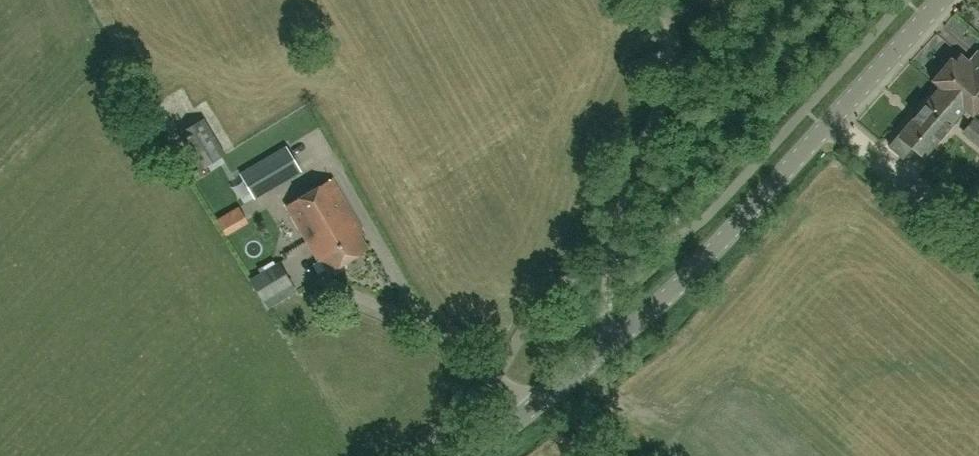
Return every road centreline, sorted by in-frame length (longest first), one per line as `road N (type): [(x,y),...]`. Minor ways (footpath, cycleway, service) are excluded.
road 1 (tertiary): [(473,455),(554,395),(731,234),(941,0)]
road 2 (track): [(496,377),(554,395),(625,455)]

